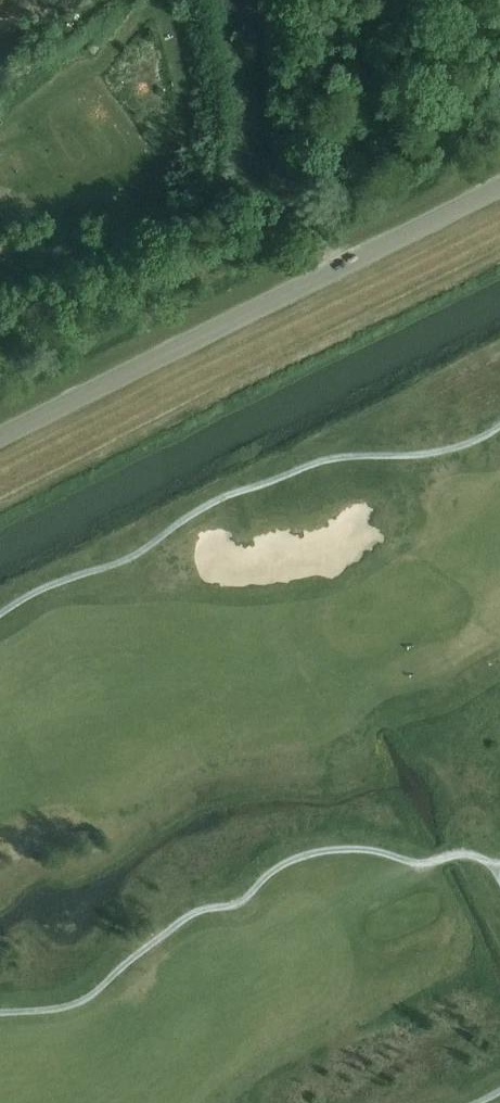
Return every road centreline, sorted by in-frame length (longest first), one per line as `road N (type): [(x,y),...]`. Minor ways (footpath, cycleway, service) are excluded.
road 1 (unclassified): [(0,436),(499,187)]

